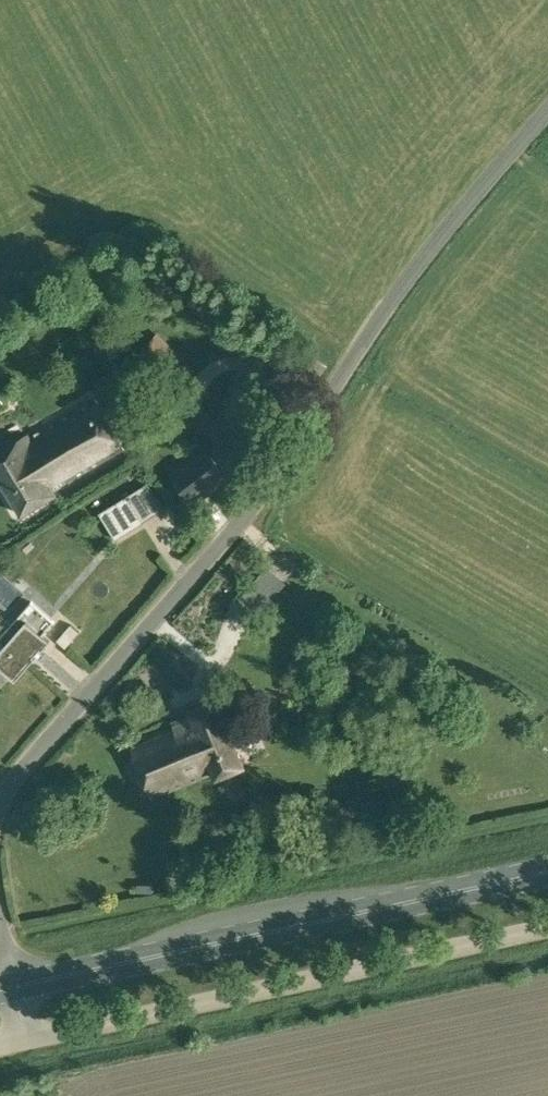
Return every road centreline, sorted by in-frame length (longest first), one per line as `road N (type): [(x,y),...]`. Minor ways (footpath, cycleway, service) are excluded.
road 1 (unclassified): [(0,807),(270,490),(356,347),(547,117)]
road 2 (primary): [(547,870),(14,990)]
road 3 (unclassified): [(27,1045),(547,932)]

